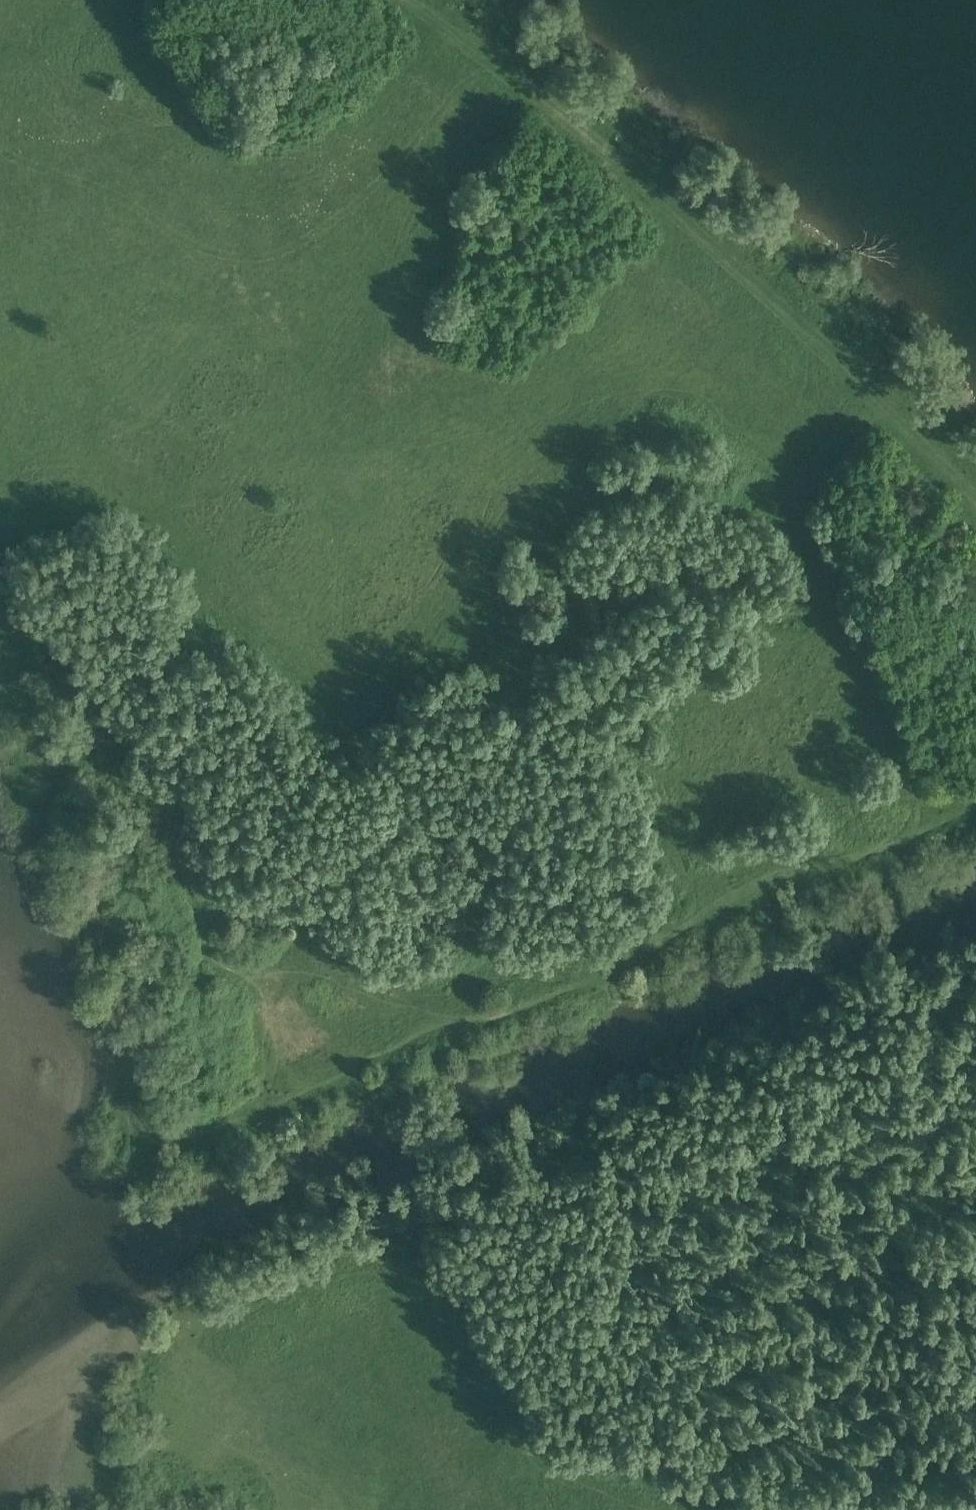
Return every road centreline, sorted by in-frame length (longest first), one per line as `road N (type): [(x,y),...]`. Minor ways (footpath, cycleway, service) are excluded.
road 1 (track): [(975,520),(821,346),(528,93),(395,0)]

